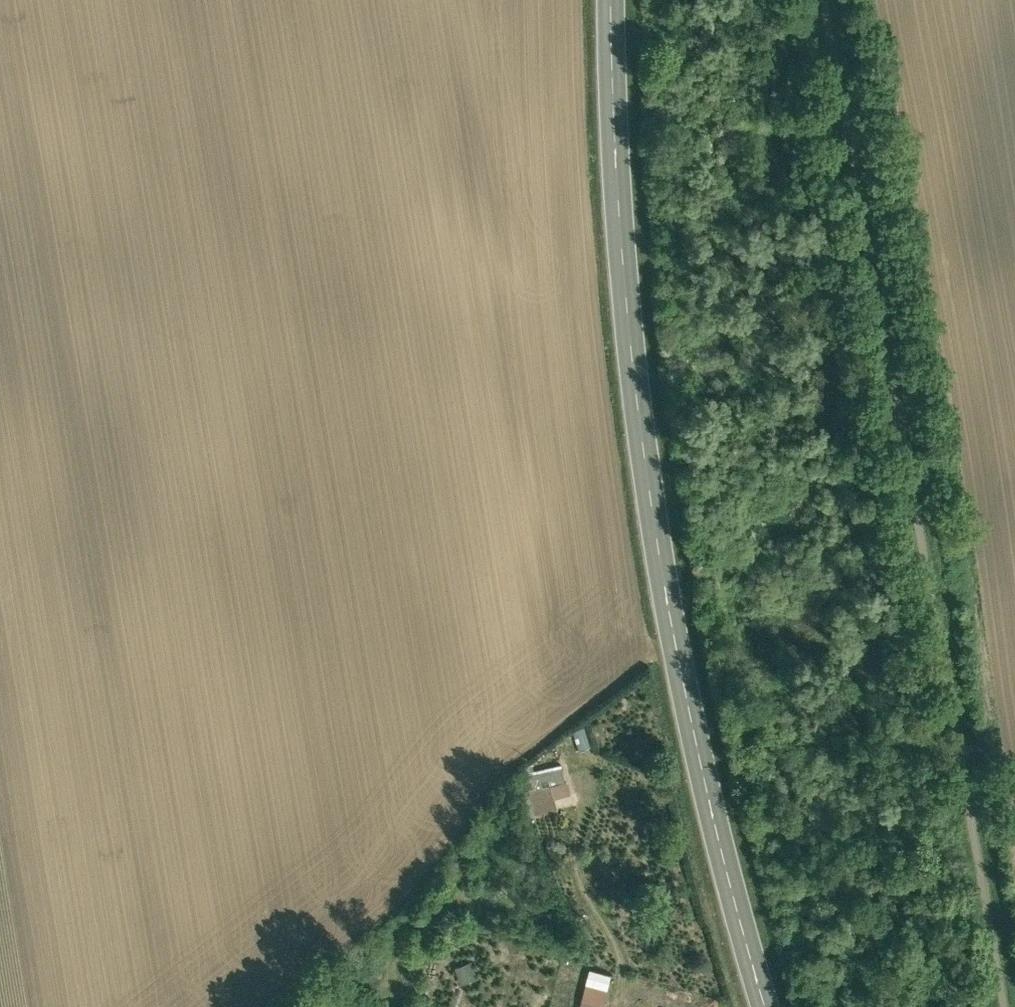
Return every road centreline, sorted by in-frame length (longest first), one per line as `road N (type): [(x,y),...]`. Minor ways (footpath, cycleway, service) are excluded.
road 1 (secondary): [(618,0),(647,418),(686,655),(735,872),(778,1006)]

